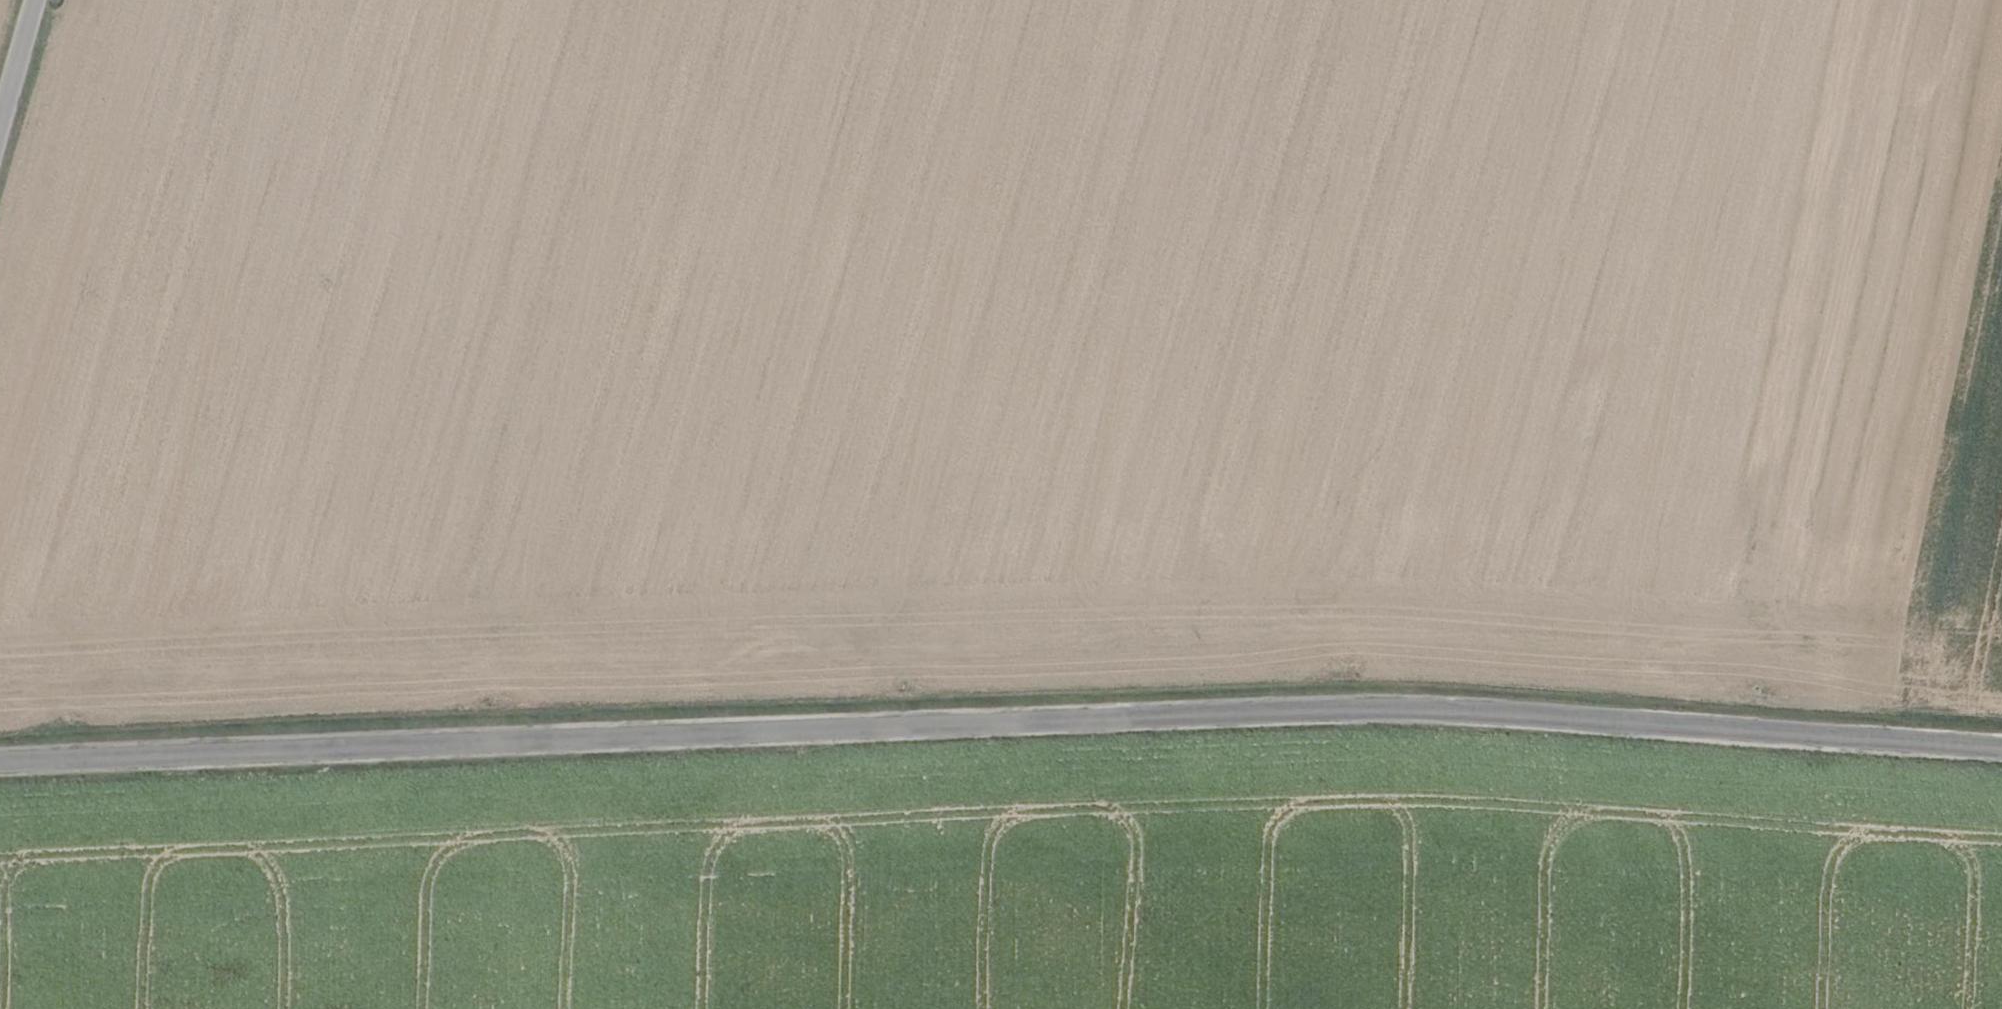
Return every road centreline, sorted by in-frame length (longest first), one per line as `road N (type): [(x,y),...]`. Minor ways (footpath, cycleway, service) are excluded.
road 1 (unclassified): [(0,768),(1312,719),(1494,721),(2001,756)]
road 2 (unclassified): [(49,0),(0,160)]

